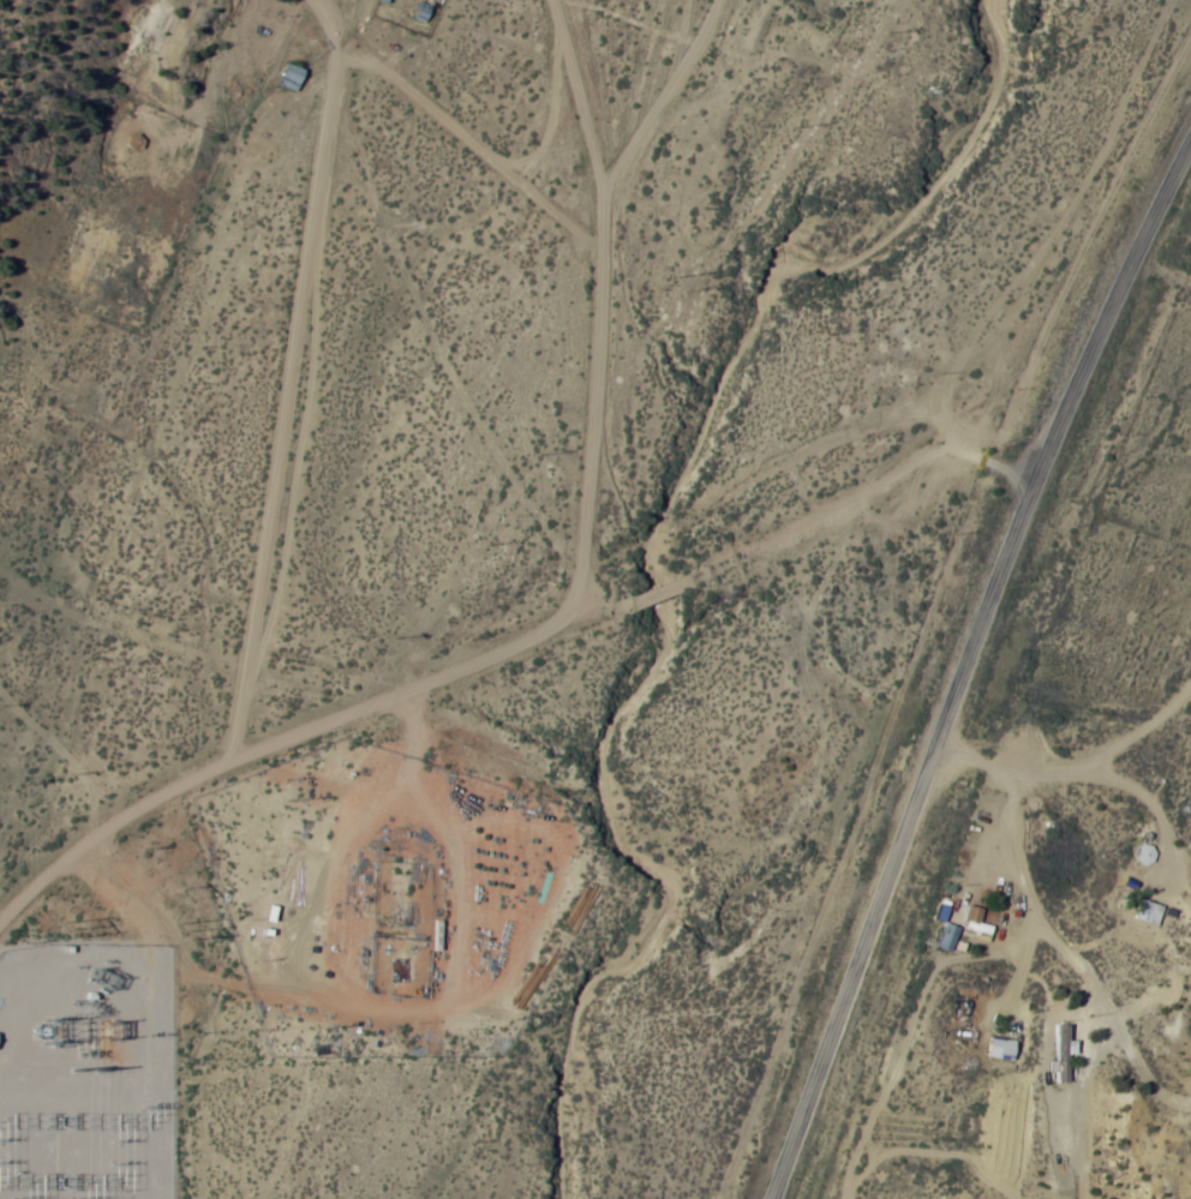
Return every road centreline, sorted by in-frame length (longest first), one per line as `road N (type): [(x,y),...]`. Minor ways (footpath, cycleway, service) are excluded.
road 1 (residential): [(0,936),(56,863),(235,760),(534,640),(941,452),(1033,472)]
road 2 (tertiary): [(775,1198),(1033,472)]
road 3 (track): [(235,760),(280,156),(318,0)]
road 4 (track): [(534,640),(585,572),(600,240),(560,0)]
road 5 (tertiary): [(1033,472),(1190,147)]
road 6 (residential): [(600,240),(725,0)]
road 7 (residential): [(844,1009),(847,1198)]

